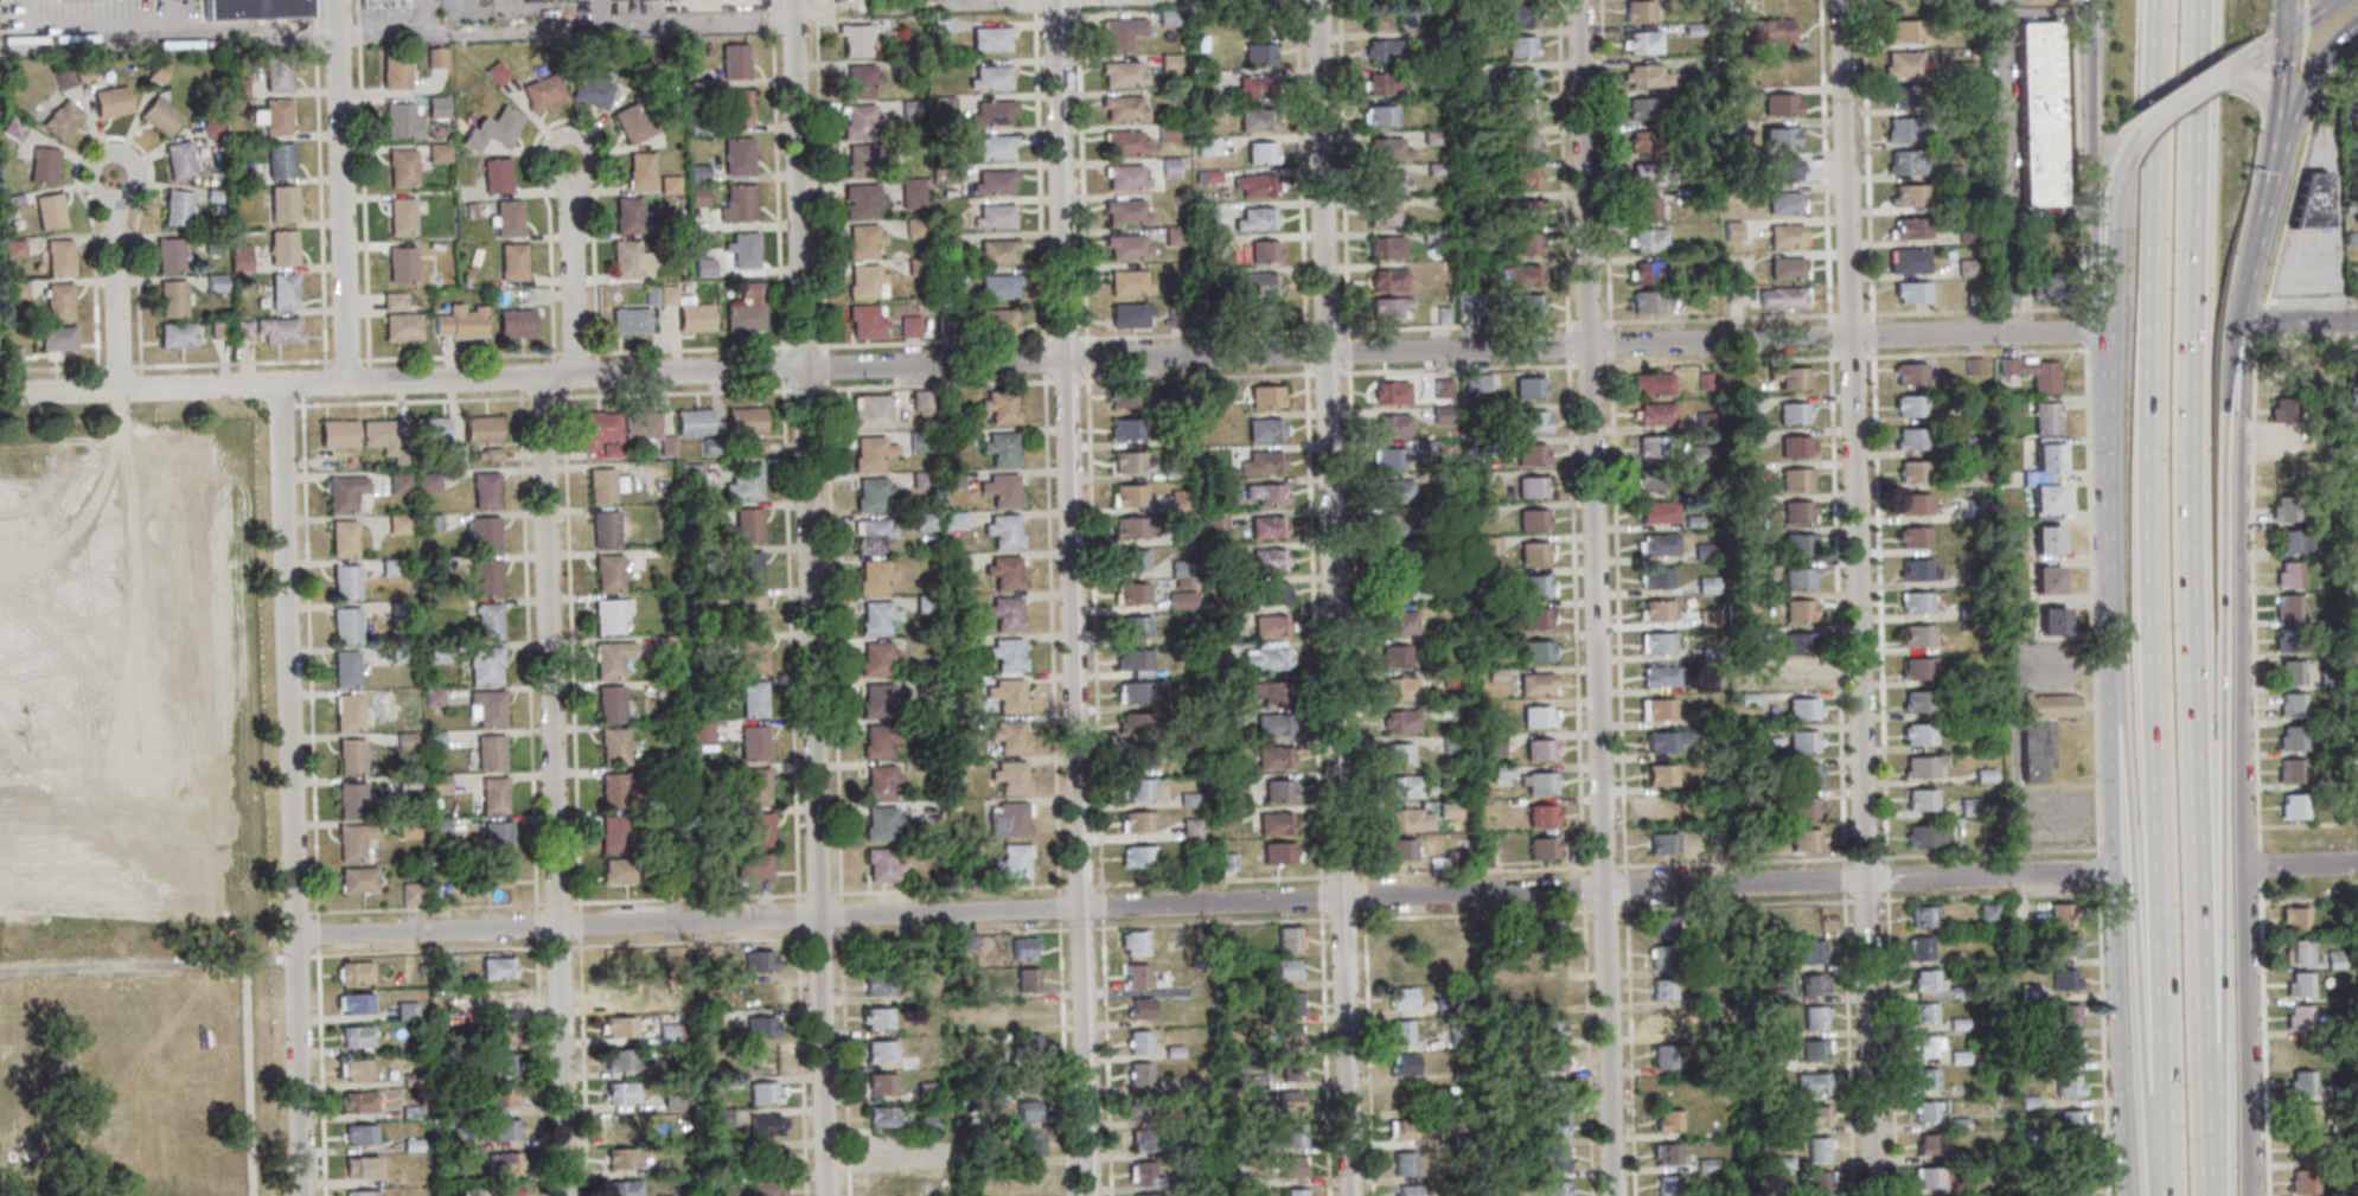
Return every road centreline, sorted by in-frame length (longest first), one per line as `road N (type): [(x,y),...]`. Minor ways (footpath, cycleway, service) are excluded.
road 1 (residential): [(1852,334),(6,394)]
road 2 (residential): [(2114,872),(295,938)]
road 3 (residential): [(1613,1195),(1577,0)]
road 4 (residential): [(1089,1195),(1054,0)]
road 5 (residential): [(827,1195),(793,0)]
road 6 (residential): [(1350,1195),(1318,0)]
road 7 (motorway): [(2205,1195),(2193,522),(2206,0)]
road 8 (motorway): [(2167,0),(2154,550),(2167,1120)]
road 9 (motorway): [(2211,1195),(2225,872),(2223,424),(2239,335)]
road 10 (residential): [(1875,1195),(1852,334)]
road 11 (residential): [(564,1195),(541,377)]
road 12 (residential): [(302,1195),(279,386)]
road 13 (secondary): [(2244,864),(2239,335)]
road 14 (secondary): [(2110,711),(2124,1195)]
road 15 (motorway): [(2110,711),(2126,725),(2147,1092),(2167,1120)]
road 16 (residential): [(345,383),(336,0)]
road 17 (primary): [(2104,331),(2110,711)]
road 18 (residential): [(1852,334),(1842,0)]
road 19 (primary): [(2090,0),(2092,309),(2104,331)]
road 20 (secondary): [(2251,1195),(2244,864)]
road 21 (residential): [(2104,331),(1852,334)]
road 22 (residential): [(119,390),(114,174)]
road 23 (residential): [(575,377),(568,181)]
road 24 (trunk): [(2264,207),(2299,102),(2344,37)]
road 25 (trunk): [(2136,139),(2114,205),(2110,309)]
road 26 (residential): [(552,177),(583,177),(589,146),(576,135),(552,140),(544,154),(552,177)]
road 27 (primary): [(2239,335),(2264,207)]

